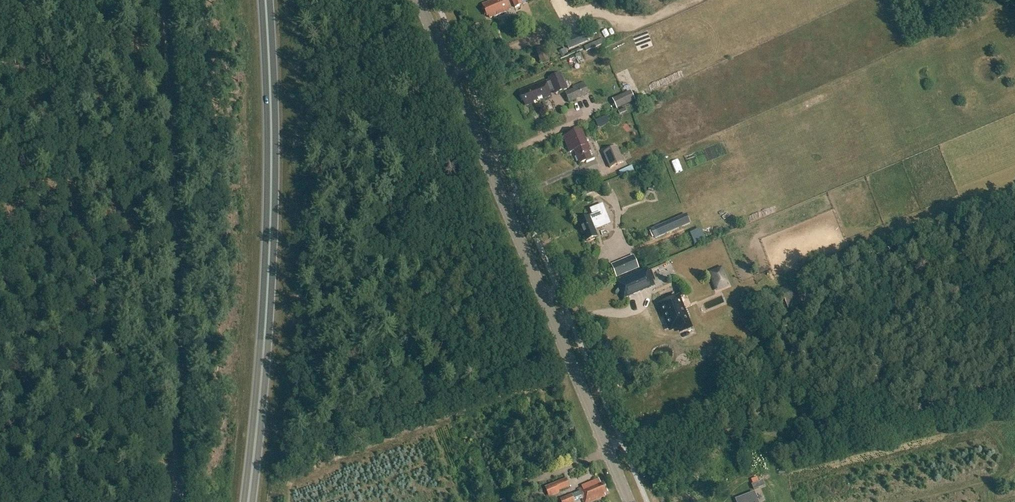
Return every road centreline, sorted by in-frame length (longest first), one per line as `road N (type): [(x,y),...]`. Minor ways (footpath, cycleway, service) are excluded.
road 1 (tertiary): [(629,501),(419,0)]
road 2 (trunk): [(248,501),(271,231),(265,0)]
road 3 (unclassified): [(175,501),(178,319),(165,0)]
road 4 (track): [(1014,409),(900,434),(669,426),(621,441)]

